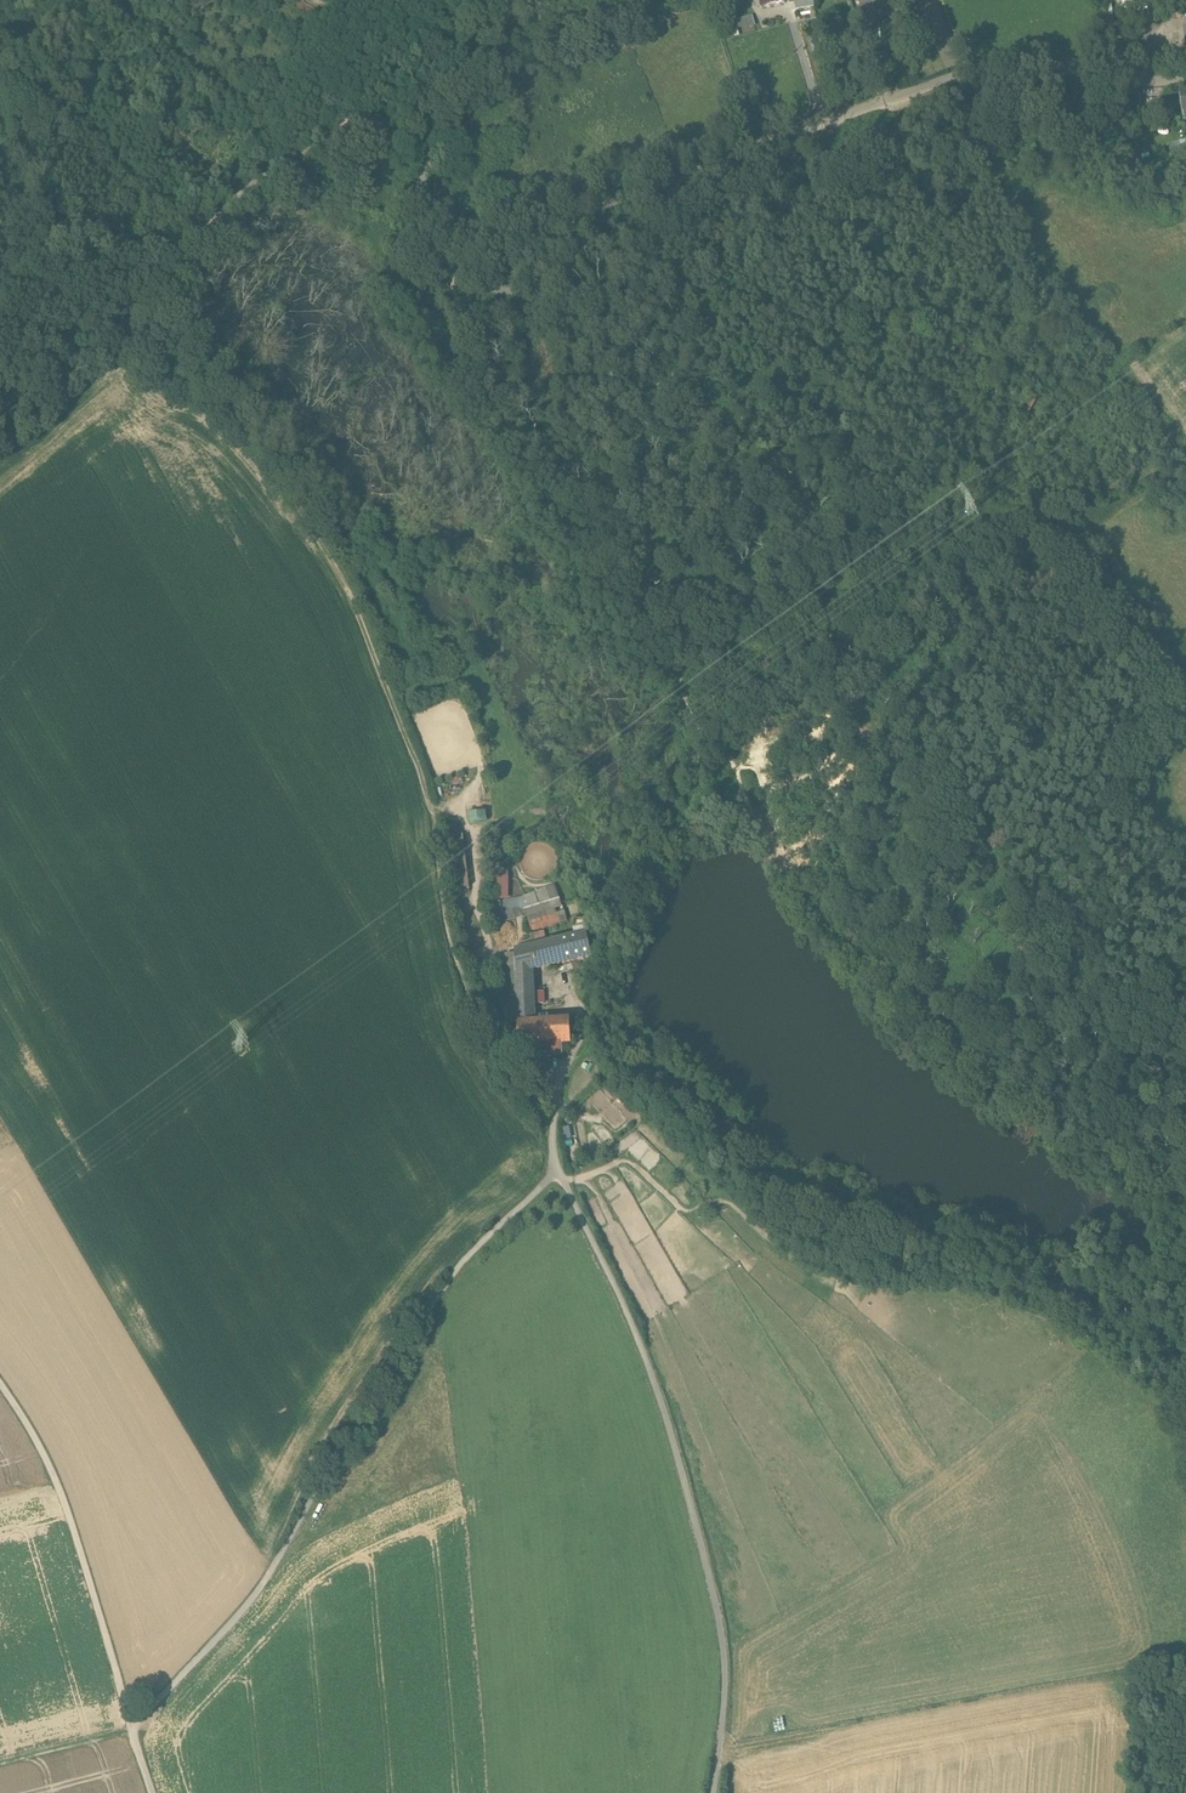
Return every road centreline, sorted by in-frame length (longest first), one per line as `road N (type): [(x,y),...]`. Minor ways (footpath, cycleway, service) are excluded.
road 1 (unclassified): [(717,1792),(726,1700),(716,1598),(637,1326),(552,1148),(560,1078),(586,1023),(568,993),(538,986)]
road 2 (track): [(556,1167),(455,1269),(415,1336),(402,1375),(251,1598),(133,1729)]
road 3 (track): [(1185,1193),(1011,1089),(786,862),(745,797)]
road 4 (track): [(727,766),(687,720),(665,651),(526,467),(494,369)]
road 5 (track): [(329,129),(254,186),(0,412)]
road 6 (track): [(133,1729),(43,1439),(0,1380)]
road 7 (track): [(1040,383),(1041,404),(1008,446),(1023,482),(1046,493),(1078,494),(1137,470),(1185,470)]
road 8 (track): [(1185,696),(1110,573),(1099,525)]
road 9 (track): [(442,250),(406,149),(372,127),(329,129)]
road 10 (track): [(824,120),(796,28),(872,15)]
road 11 (track): [(494,369),(442,250)]

